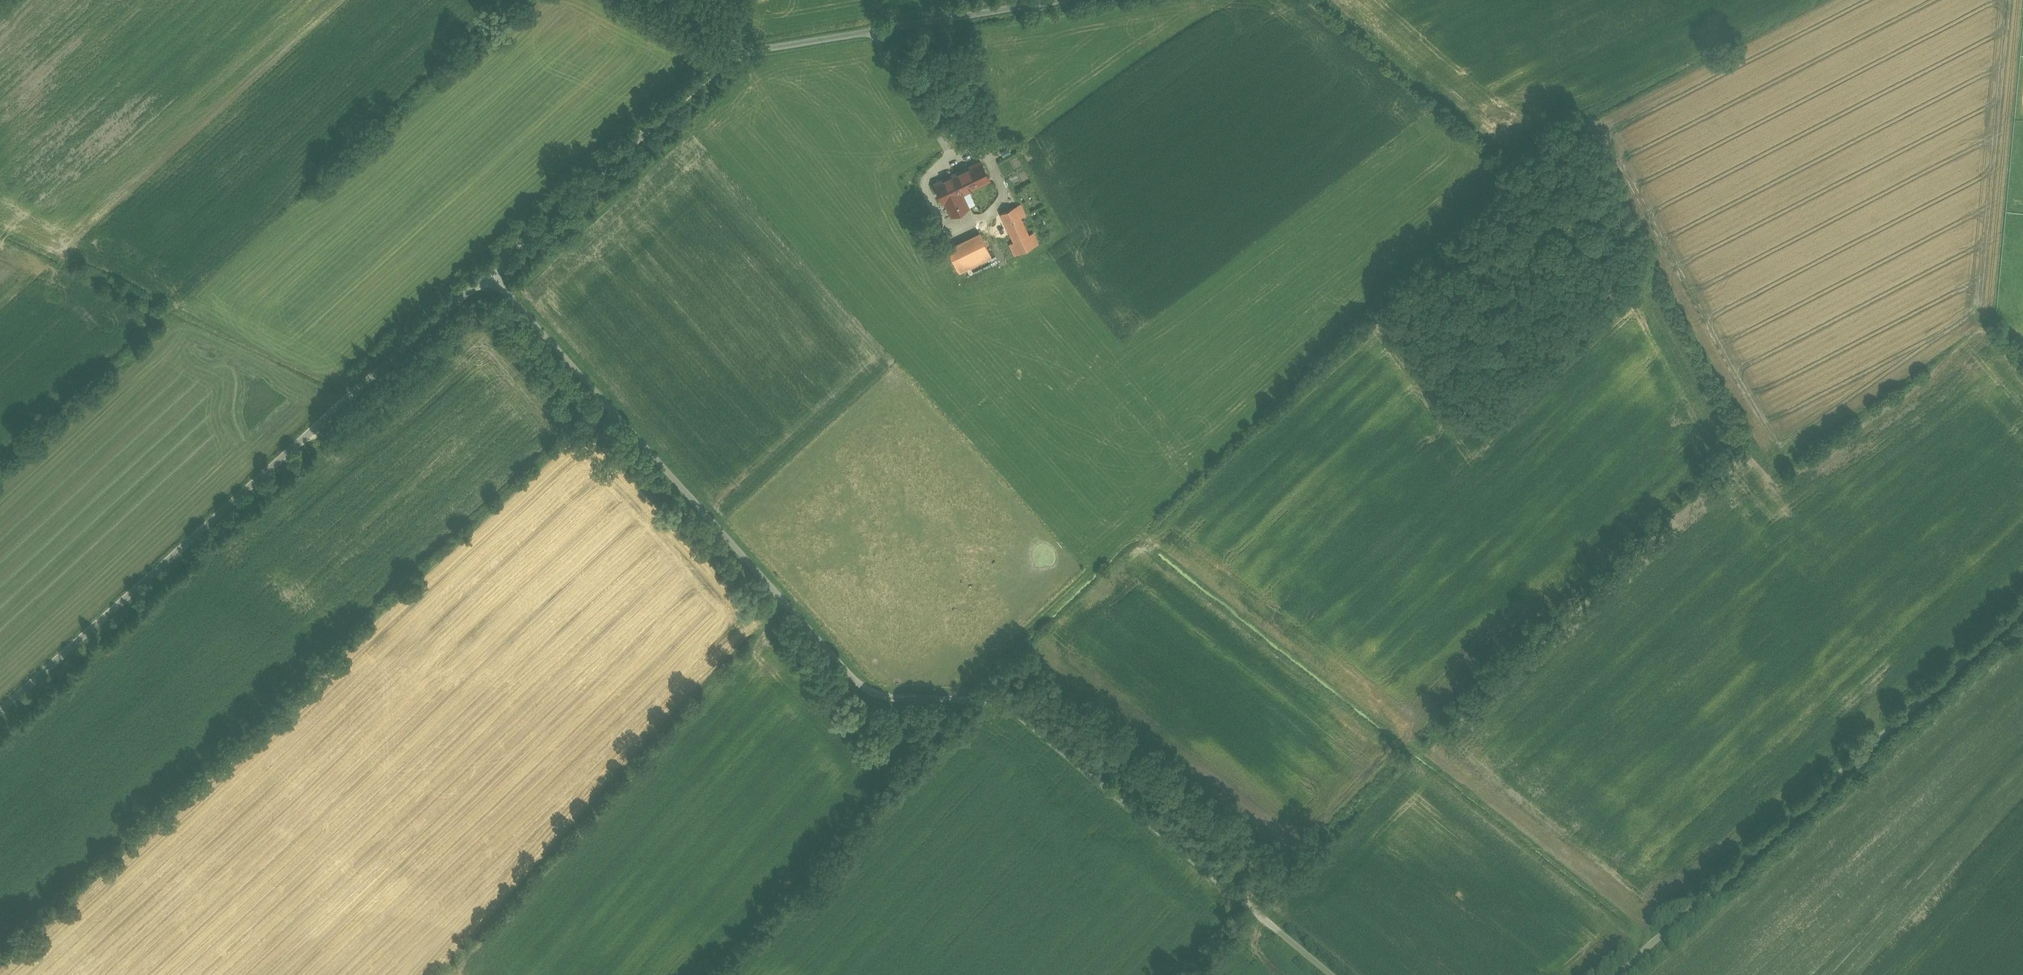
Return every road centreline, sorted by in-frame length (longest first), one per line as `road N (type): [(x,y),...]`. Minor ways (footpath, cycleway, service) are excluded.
road 1 (unclassified): [(484,270),(867,687),(959,687),(1027,717),(1330,974)]
road 2 (unclassified): [(0,710),(484,270)]
road 3 (unclassified): [(2022,604),(1607,974)]
road 4 (unclassified): [(732,56),(1058,0)]
road 5 (unclassified): [(484,270),(732,56)]

